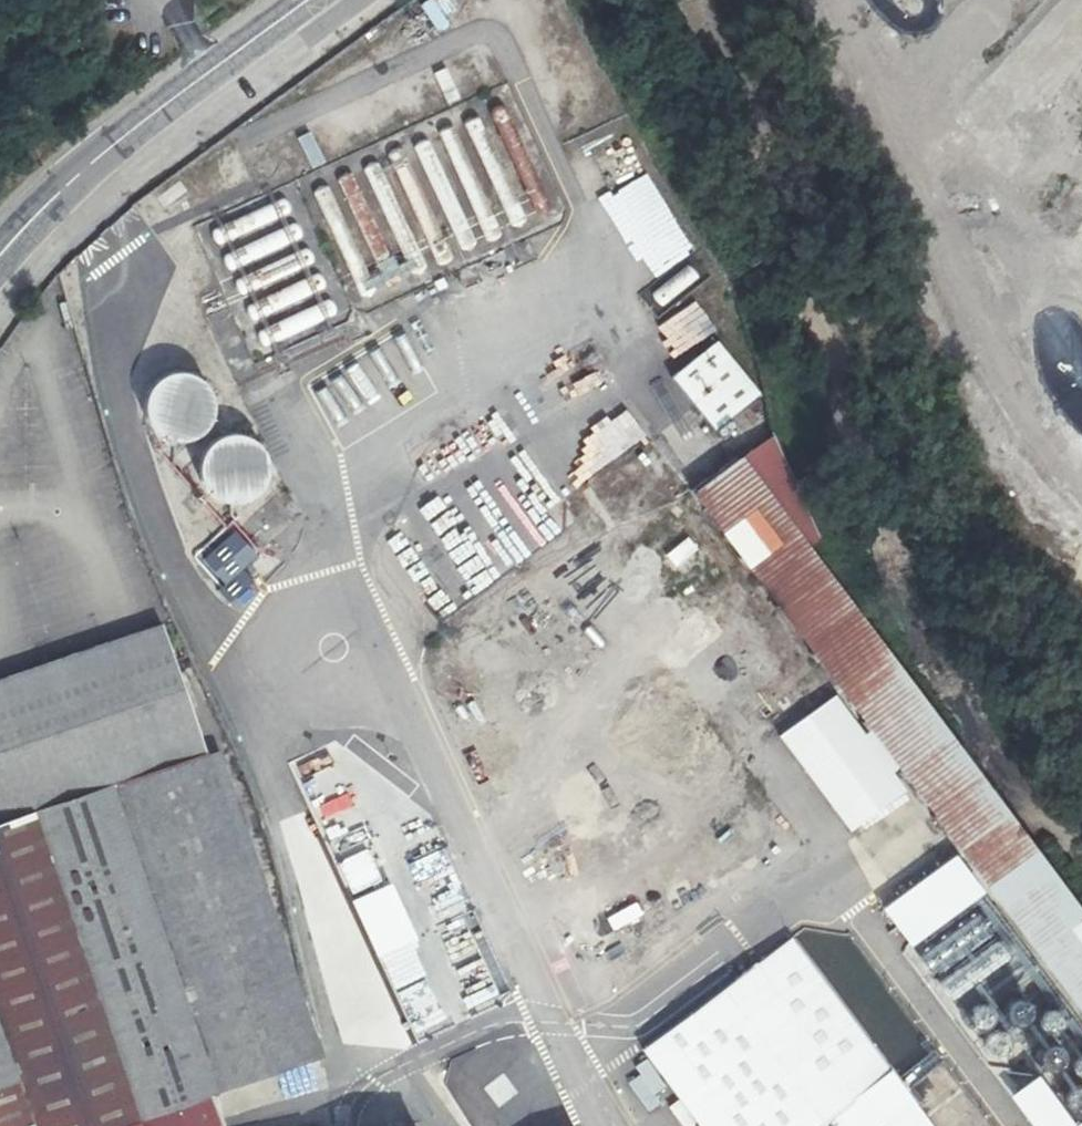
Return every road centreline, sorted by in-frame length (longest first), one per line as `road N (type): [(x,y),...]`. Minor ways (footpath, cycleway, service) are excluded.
road 1 (tertiary): [(0,262),(90,167),(312,0)]

